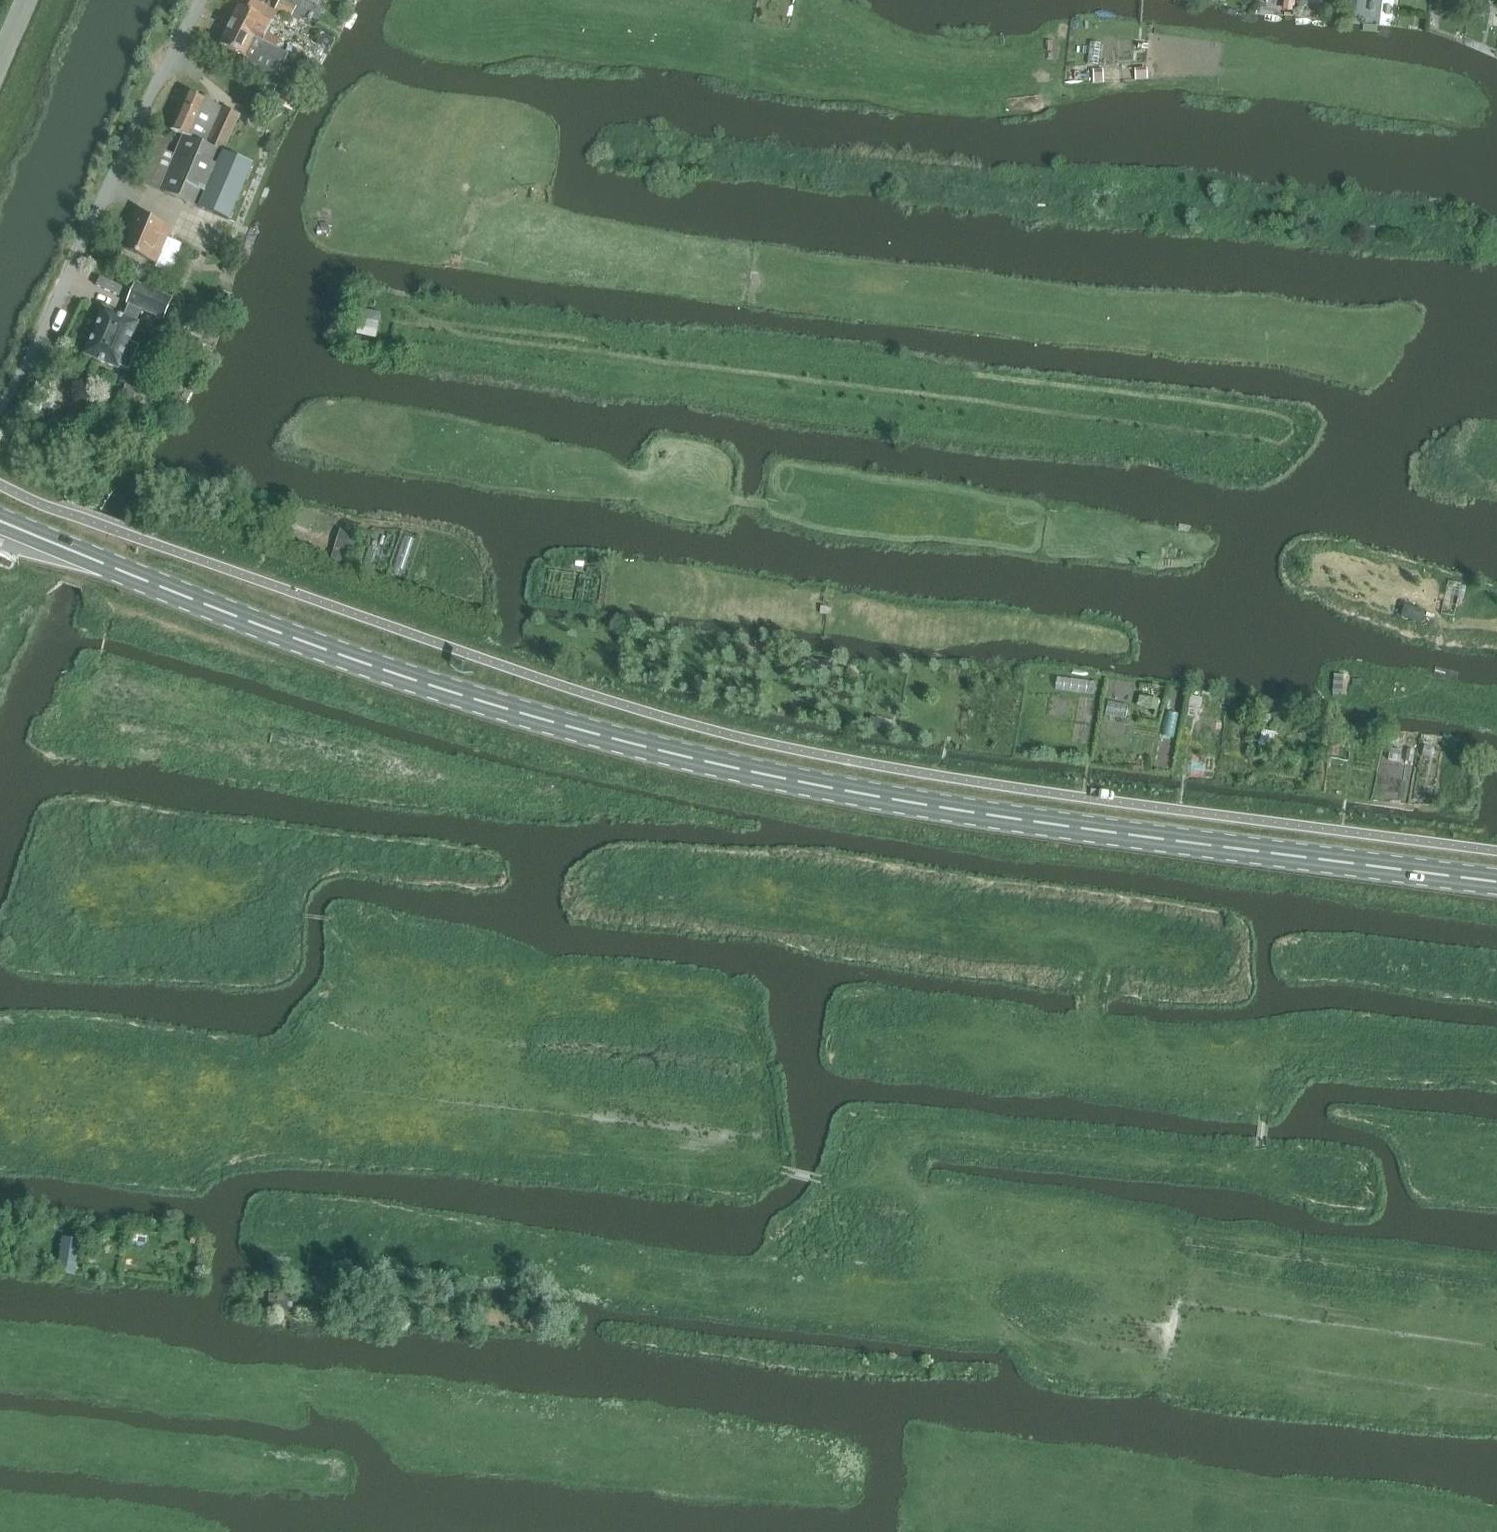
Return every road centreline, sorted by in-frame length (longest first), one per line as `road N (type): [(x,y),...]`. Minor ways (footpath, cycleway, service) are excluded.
road 1 (primary): [(1496,880),(935,807),(717,765),(482,697),(0,521)]
road 2 (unclassified): [(201,0),(0,409)]

